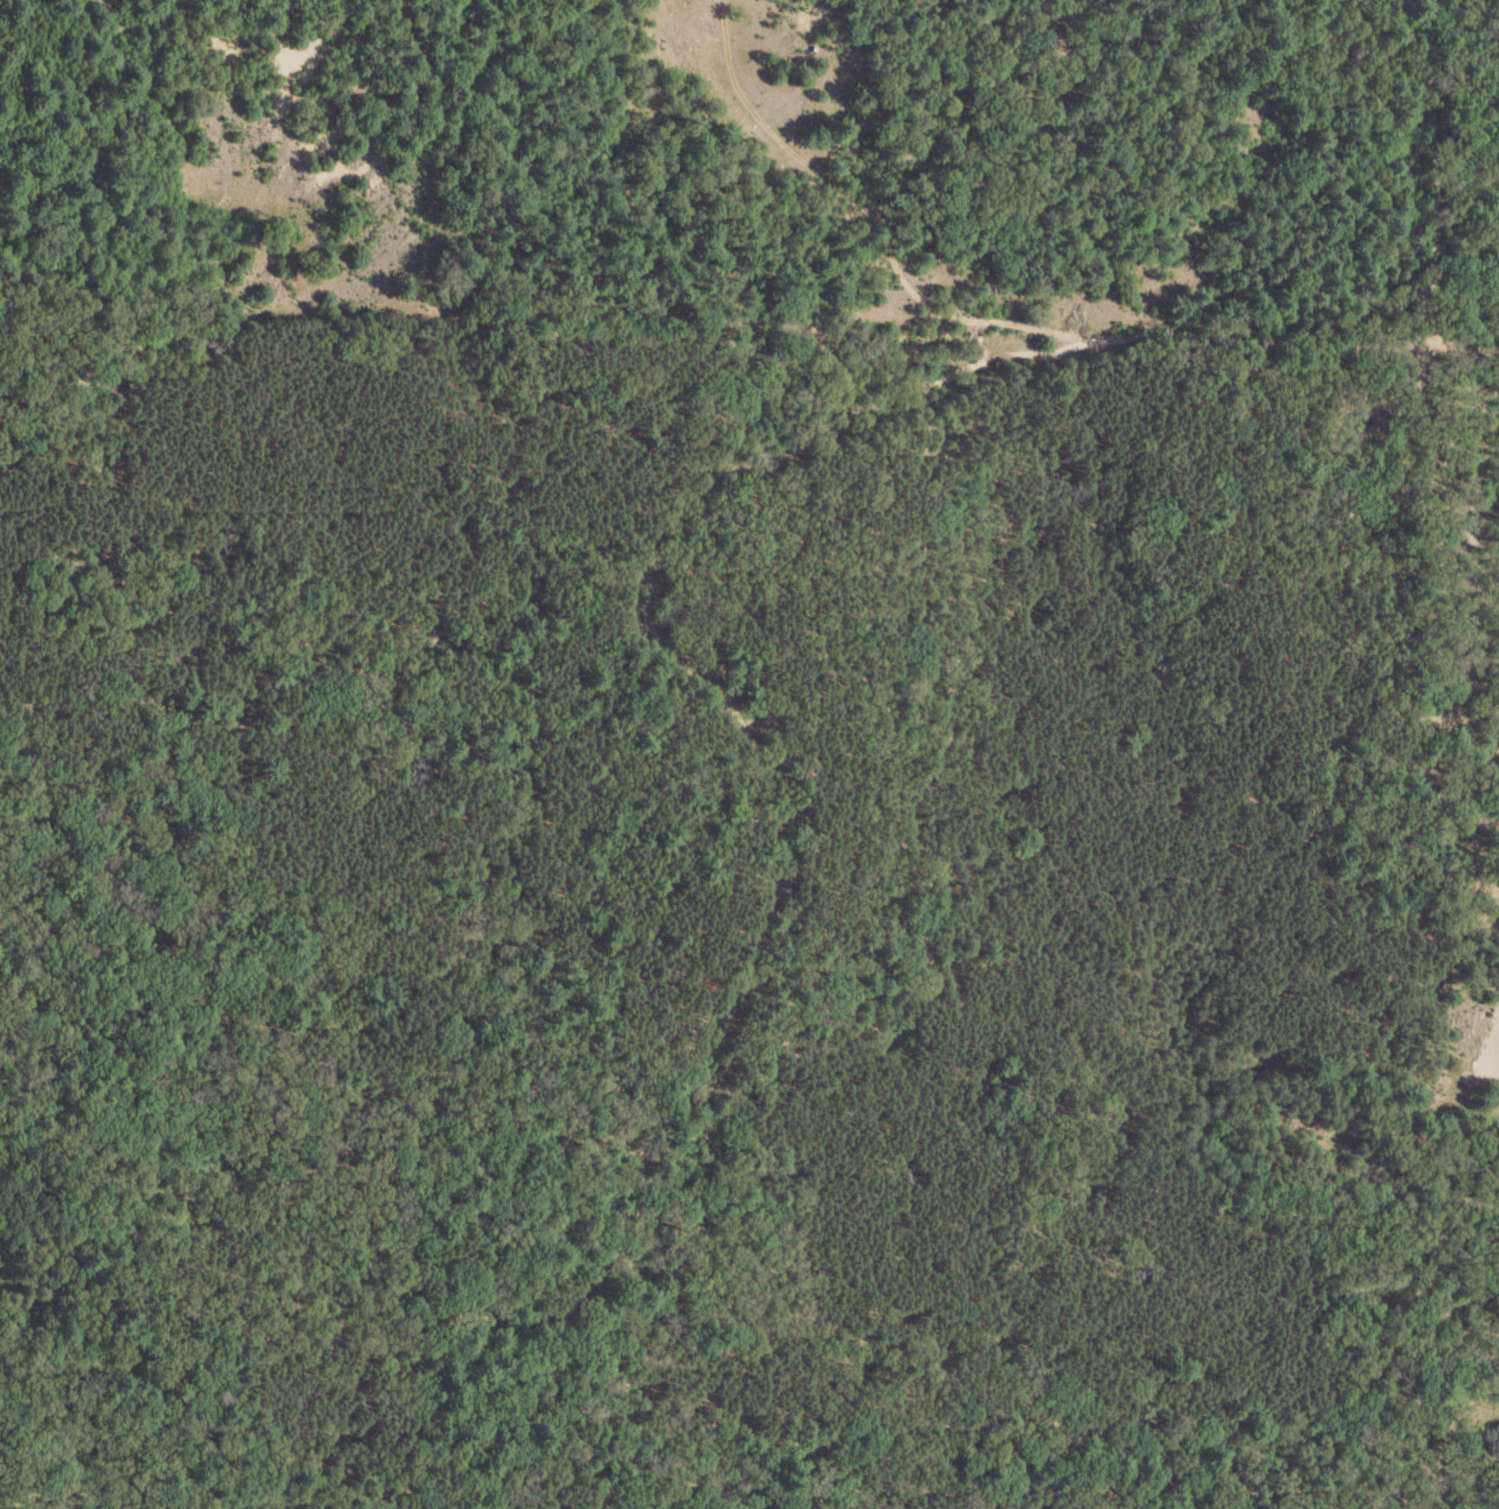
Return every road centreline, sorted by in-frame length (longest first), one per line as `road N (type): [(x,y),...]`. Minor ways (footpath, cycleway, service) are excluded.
road 1 (residential): [(1436,0),(1415,306),(1449,502),(1478,565),(1498,580)]
road 2 (residential): [(1498,1314),(1426,1436),(1420,1508)]

